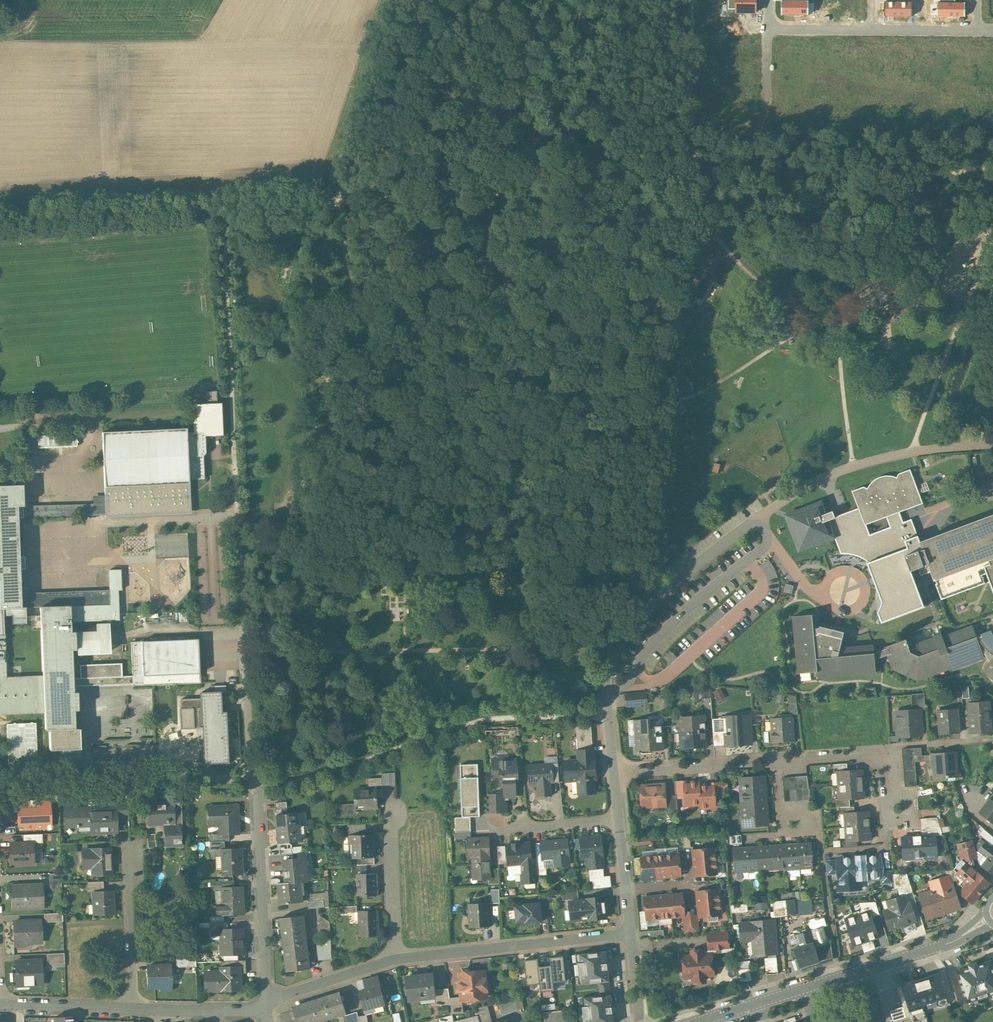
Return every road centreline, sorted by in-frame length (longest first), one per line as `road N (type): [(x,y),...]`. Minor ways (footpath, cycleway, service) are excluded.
road 1 (track): [(992,168),(0,217)]
road 2 (track): [(956,315),(902,308),(855,314),(839,324),(818,317),(764,286),(689,182),(650,302),(643,459),(617,596),(592,602)]
road 3 (track): [(439,0),(417,27),(349,199),(353,280),(334,357),(349,386),(385,401),(433,395),(510,446),(592,602)]
road 4 (residential): [(612,770),(605,661),(630,620),(815,480),(918,450),(992,446)]
road 5 (track): [(523,464),(569,410),(683,402),(853,300),(879,275),(949,169)]
road 6 (track): [(992,227),(956,315),(918,450)]
road 7 (residential): [(629,935),(396,957)]
road 8 (residential): [(266,1002),(255,785)]
road 9 (tertiary): [(988,918),(966,935),(803,986)]
road 10 (track): [(699,181),(692,0)]
road 11 (residential): [(612,770),(777,759)]
road 12 (residential): [(133,1009),(131,858)]
road 13 (residential): [(396,957),(395,812)]
road 14 (track): [(839,324),(853,465)]
road 15 (residential): [(396,957),(266,1002)]
road 16 (residential): [(266,1002),(246,1011),(133,1009)]
road 17 (residential): [(133,1009),(0,1003)]
road 18 (residential): [(617,819),(498,832)]

